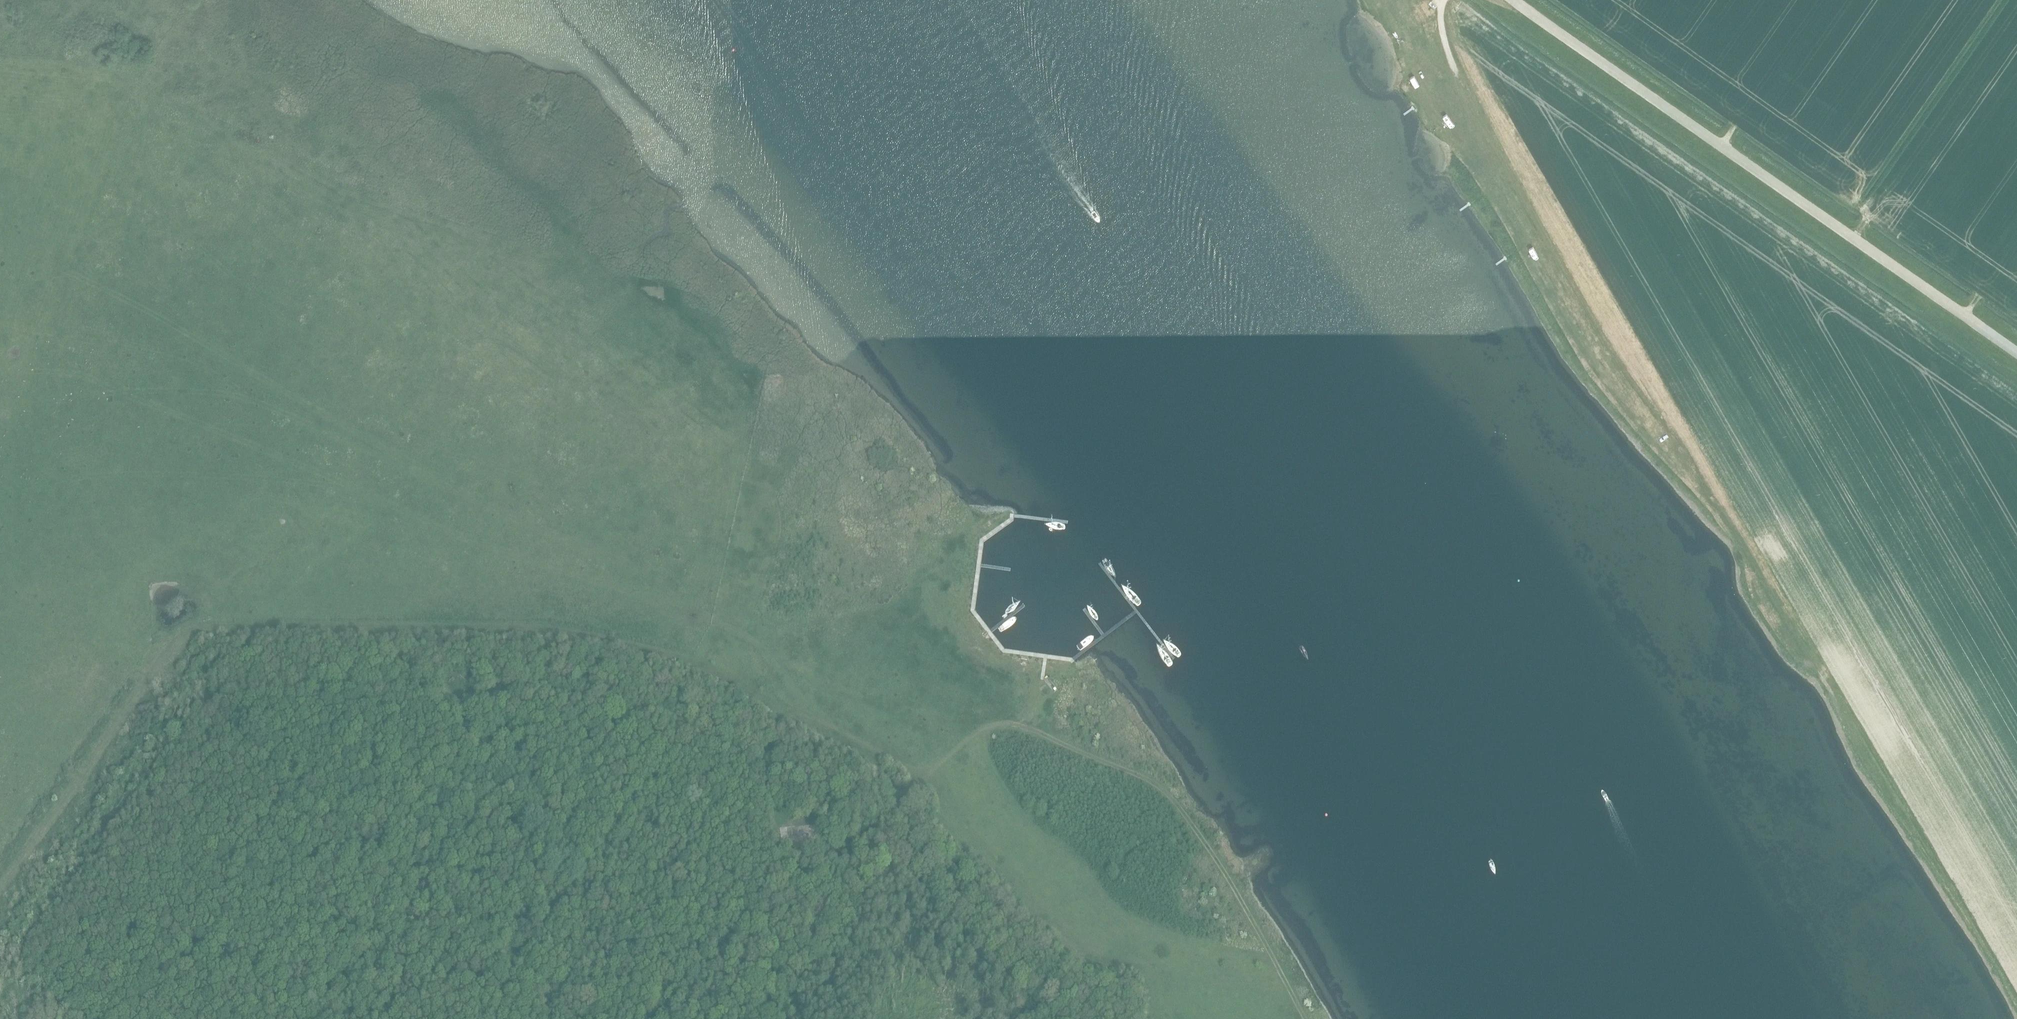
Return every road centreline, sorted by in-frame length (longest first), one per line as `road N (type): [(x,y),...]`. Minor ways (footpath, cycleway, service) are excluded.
road 1 (unclassified): [(2016,349),(1519,0)]
road 2 (track): [(0,878),(148,678)]

